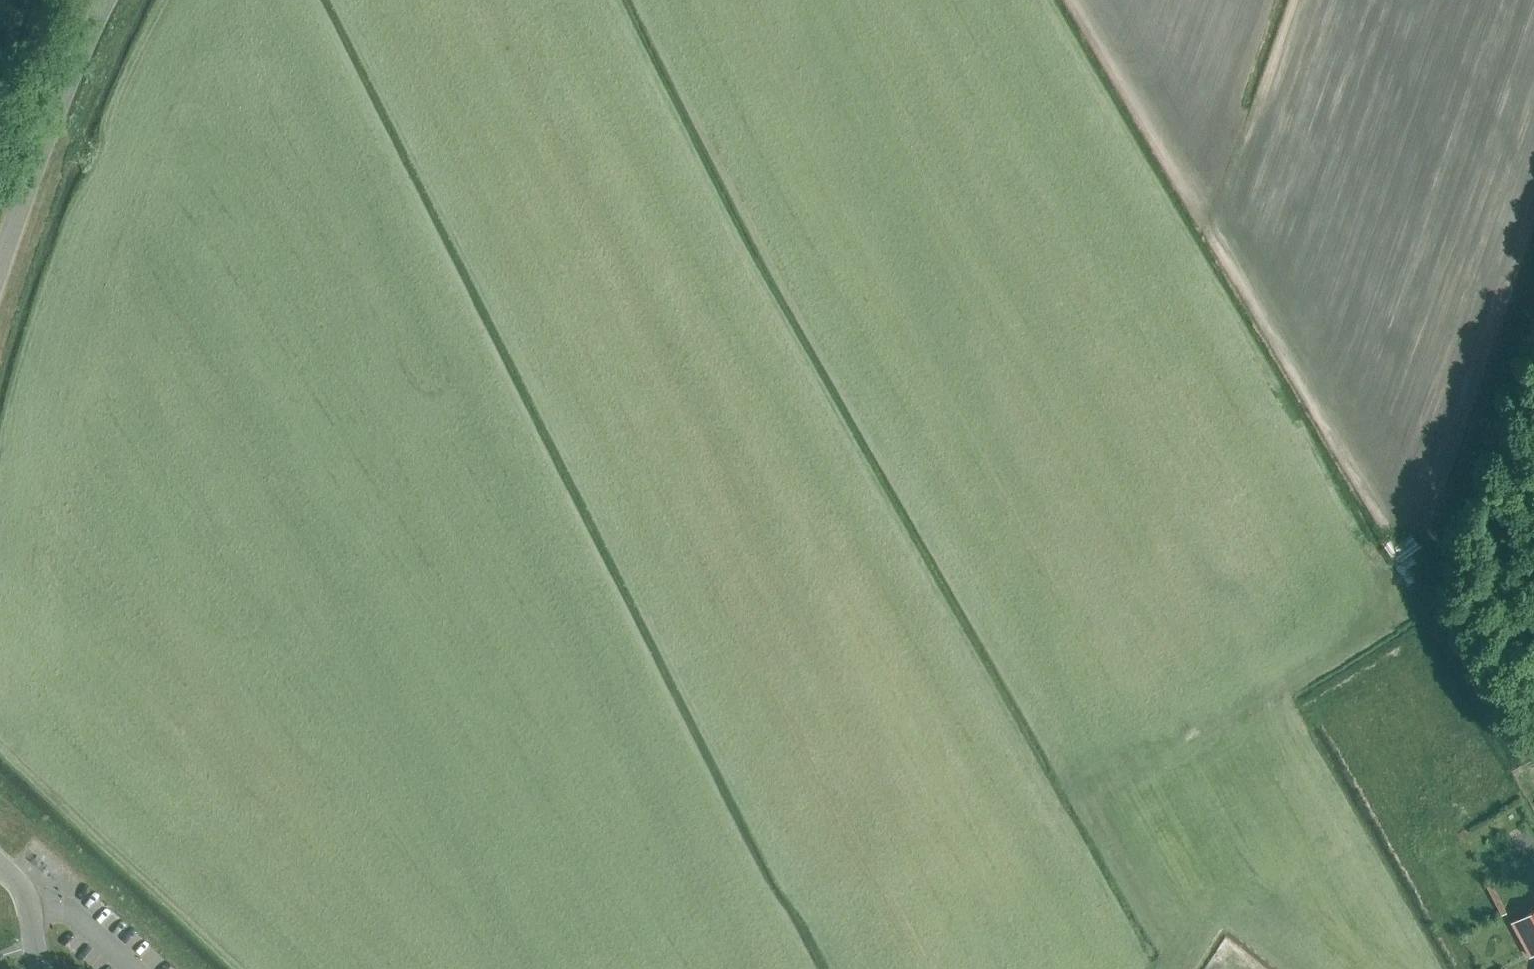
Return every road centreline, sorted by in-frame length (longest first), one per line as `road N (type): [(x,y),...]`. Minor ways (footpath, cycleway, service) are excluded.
road 1 (unclassified): [(0,262),(106,0)]

